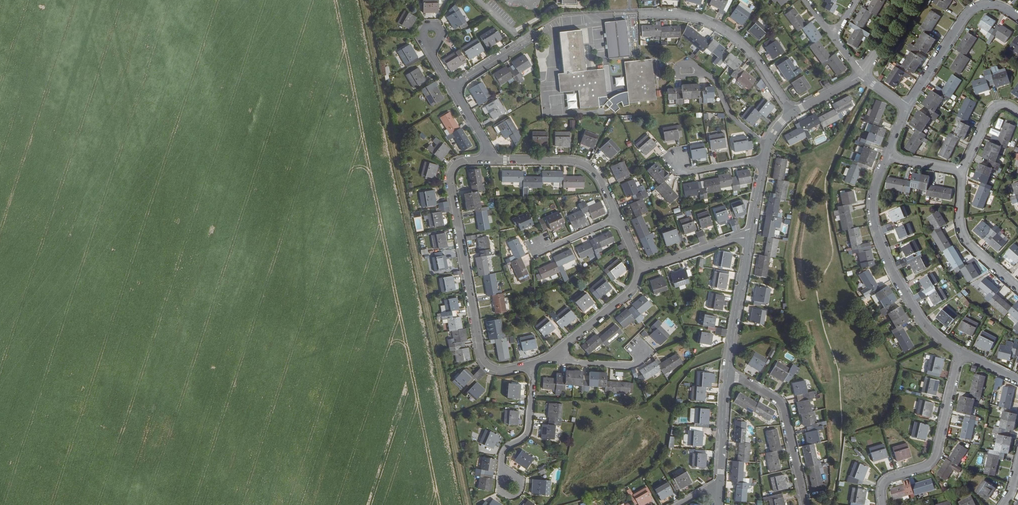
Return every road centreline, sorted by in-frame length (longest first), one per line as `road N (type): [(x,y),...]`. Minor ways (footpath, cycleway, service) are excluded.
road 1 (residential): [(493,159),(460,162),(449,179),(482,356),(505,371),(533,364)]
road 2 (residential): [(961,352),(921,320),(890,268),(873,203),(887,156)]
road 3 (residential): [(792,113),(739,41),(687,16),(644,13)]
road 4 (residential): [(883,504),(890,478),(934,460),(961,352)]
road 5 (residential): [(906,107),(973,10),(990,4),(1017,17)]
road 6 (residential): [(806,504),(780,404),(729,375)]
road 7 (residential): [(618,218),(590,168),(493,159)]
road 8 (residential): [(729,375),(749,237)]
road 9 (residential): [(533,364),(529,428),(503,454),(503,476)]

